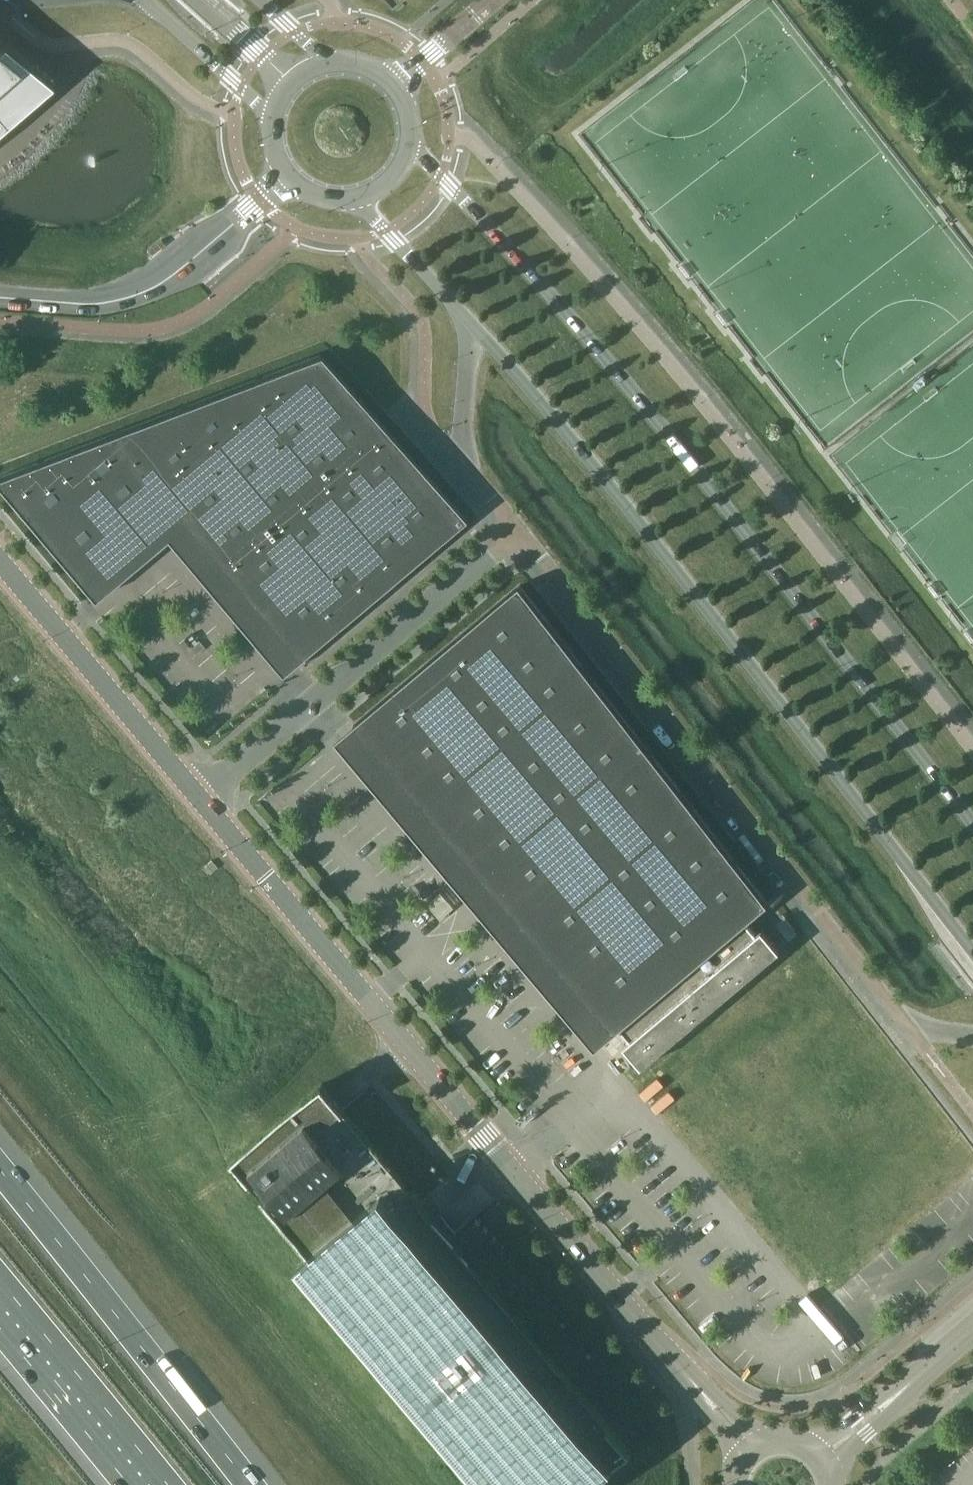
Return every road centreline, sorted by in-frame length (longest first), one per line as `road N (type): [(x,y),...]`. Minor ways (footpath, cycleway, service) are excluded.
road 1 (secondary): [(972,823),(661,425),(410,146)]
road 2 (tertiary): [(197,796),(748,1455)]
road 3 (secondary): [(473,325),(972,950)]
road 4 (unclassified): [(519,529),(905,1023),(972,1033)]
road 5 (unclassified): [(519,529),(197,796)]
road 6 (motorway): [(252,1484),(0,1168)]
road 7 (secondary): [(0,297),(90,304),(145,292),(288,178)]
road 8 (tertiary): [(0,559),(197,796)]
road 9 (unclassified): [(473,325),(468,469),(519,529)]
road 10 (motorway): [(0,1315),(141,1484)]
road 11 (tertiary): [(972,1330),(819,1461)]
road 12 (secondary): [(356,200),(473,325)]
road 13 (secondary): [(150,3),(272,116)]
road 14 (tertiary): [(494,0),(395,85)]

